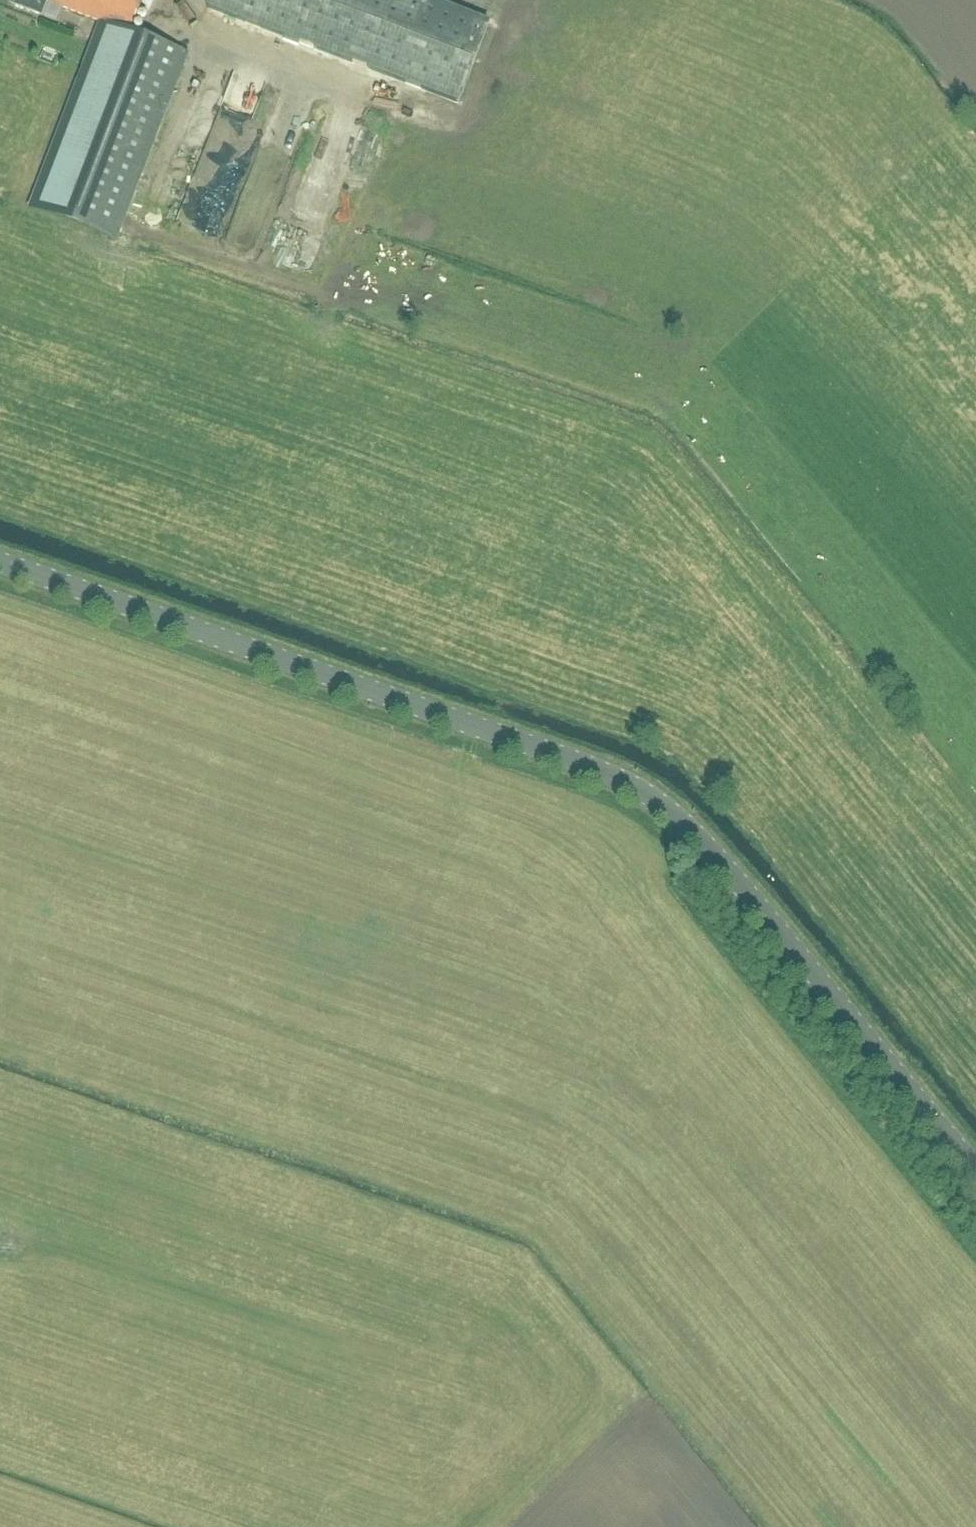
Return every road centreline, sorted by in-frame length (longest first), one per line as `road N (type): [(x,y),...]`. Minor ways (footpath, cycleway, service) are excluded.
road 1 (unclassified): [(975,1170),(702,839),(619,776),(0,567)]

